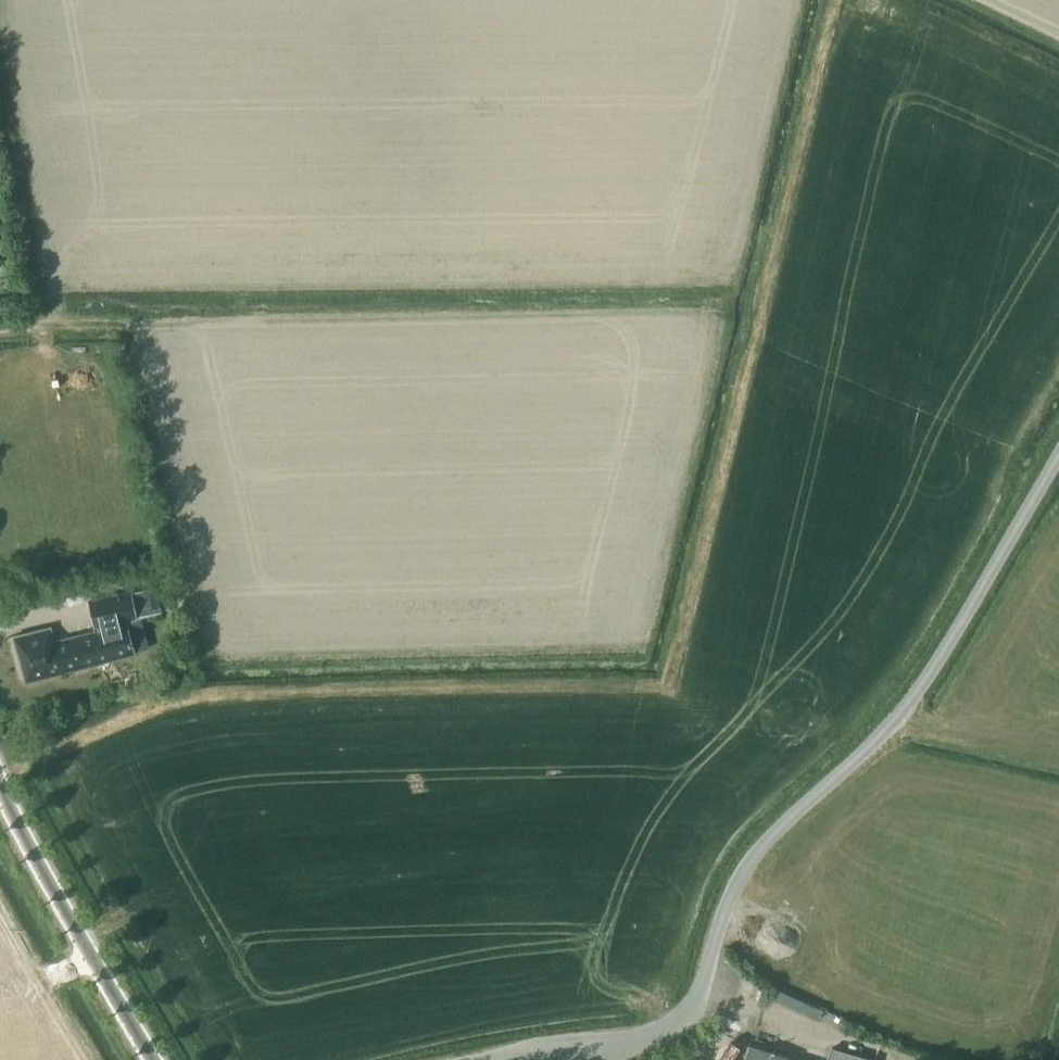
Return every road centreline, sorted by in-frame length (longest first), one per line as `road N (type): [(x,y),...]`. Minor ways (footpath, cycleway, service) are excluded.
road 1 (unclassified): [(493,1059),(684,1023),(707,980),(735,883),(779,826),(920,689),(1058,456)]
road 2 (tertiary): [(152,1059),(0,789)]

